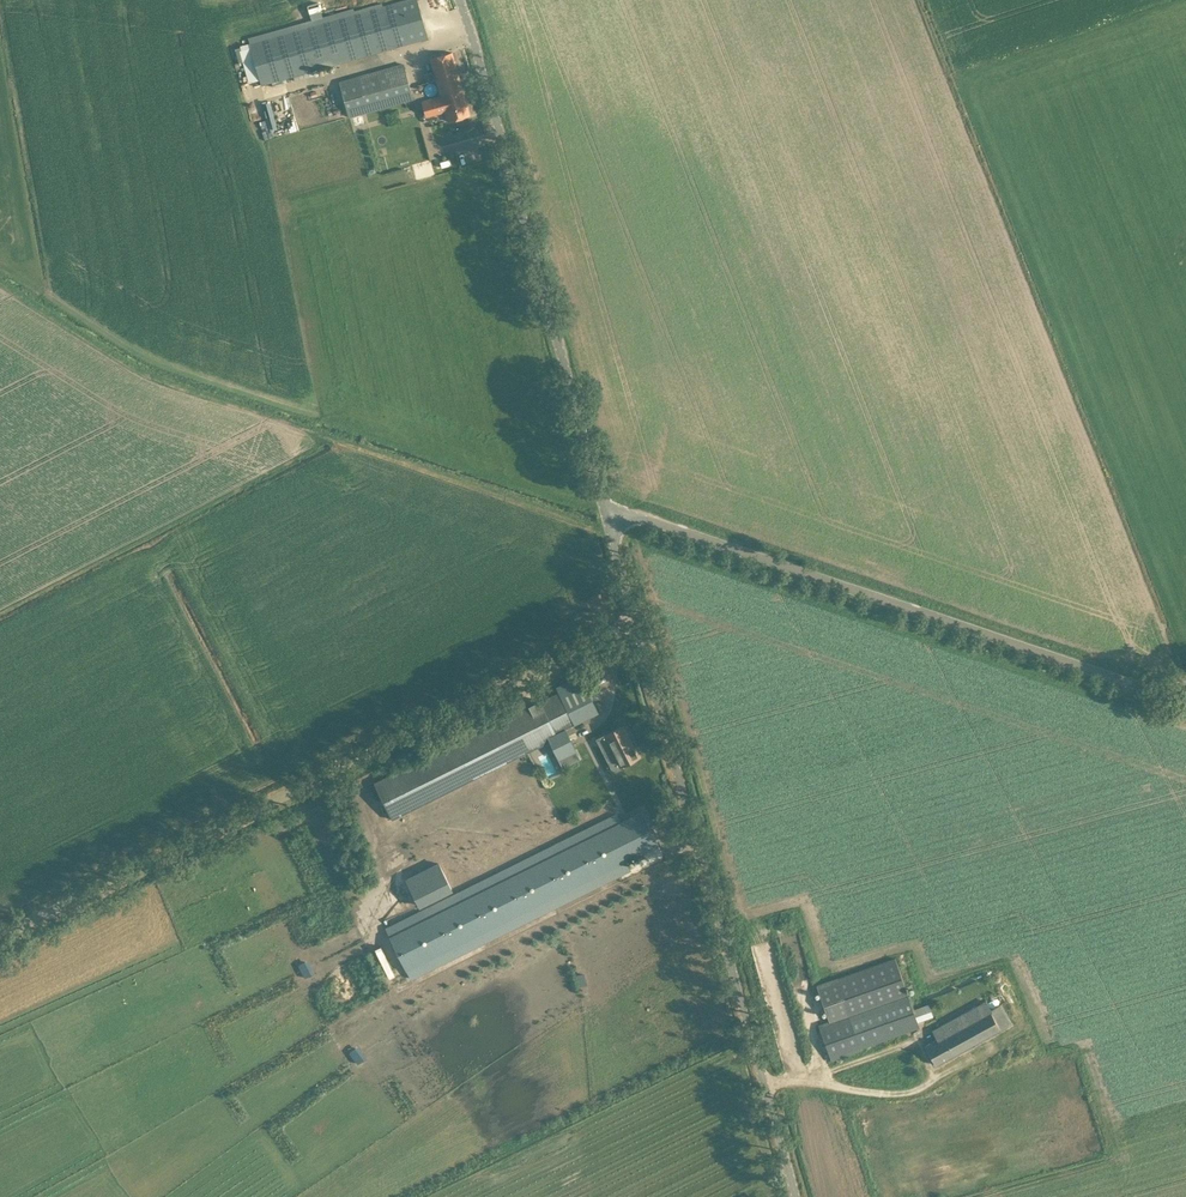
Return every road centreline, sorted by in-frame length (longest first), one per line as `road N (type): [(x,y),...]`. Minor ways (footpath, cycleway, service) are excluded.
road 1 (unclassified): [(0,937),(639,618)]
road 2 (unclassified): [(610,513),(659,522),(1103,671),(1185,676)]
road 3 (unclassified): [(797,1196),(639,618)]
road 4 (unclassified): [(610,513),(464,0)]

